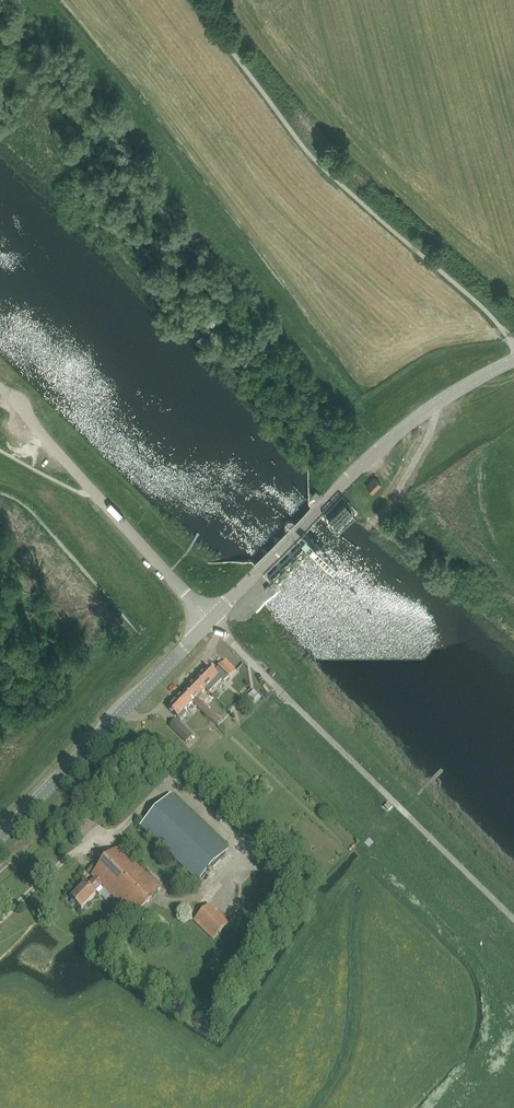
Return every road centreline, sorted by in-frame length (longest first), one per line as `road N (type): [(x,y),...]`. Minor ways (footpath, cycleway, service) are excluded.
road 1 (tertiary): [(211,620),(394,436),(513,360)]
road 2 (unclassified): [(211,620),(91,490)]
road 3 (tertiary): [(0,838),(123,711)]
road 4 (unclassified): [(221,630),(153,712),(140,718),(123,711)]
road 5 (unclassified): [(0,387),(91,490)]
road 6 (tertiary): [(123,711),(211,620)]

